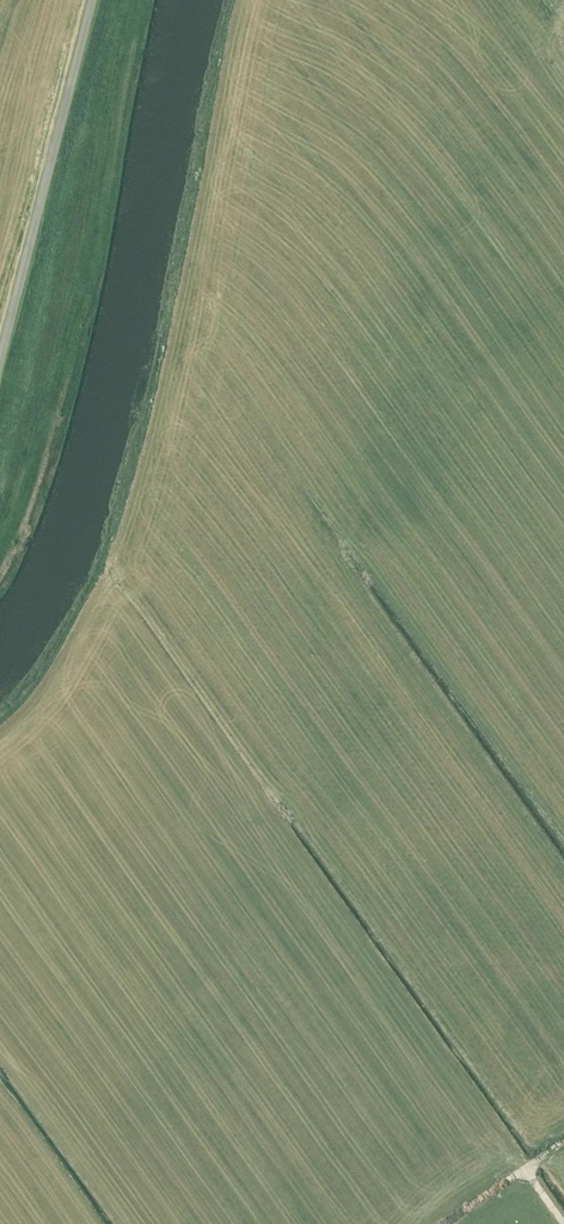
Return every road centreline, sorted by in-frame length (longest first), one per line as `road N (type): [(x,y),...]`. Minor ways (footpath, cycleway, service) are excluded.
road 1 (unclassified): [(0,363),(94,0)]

